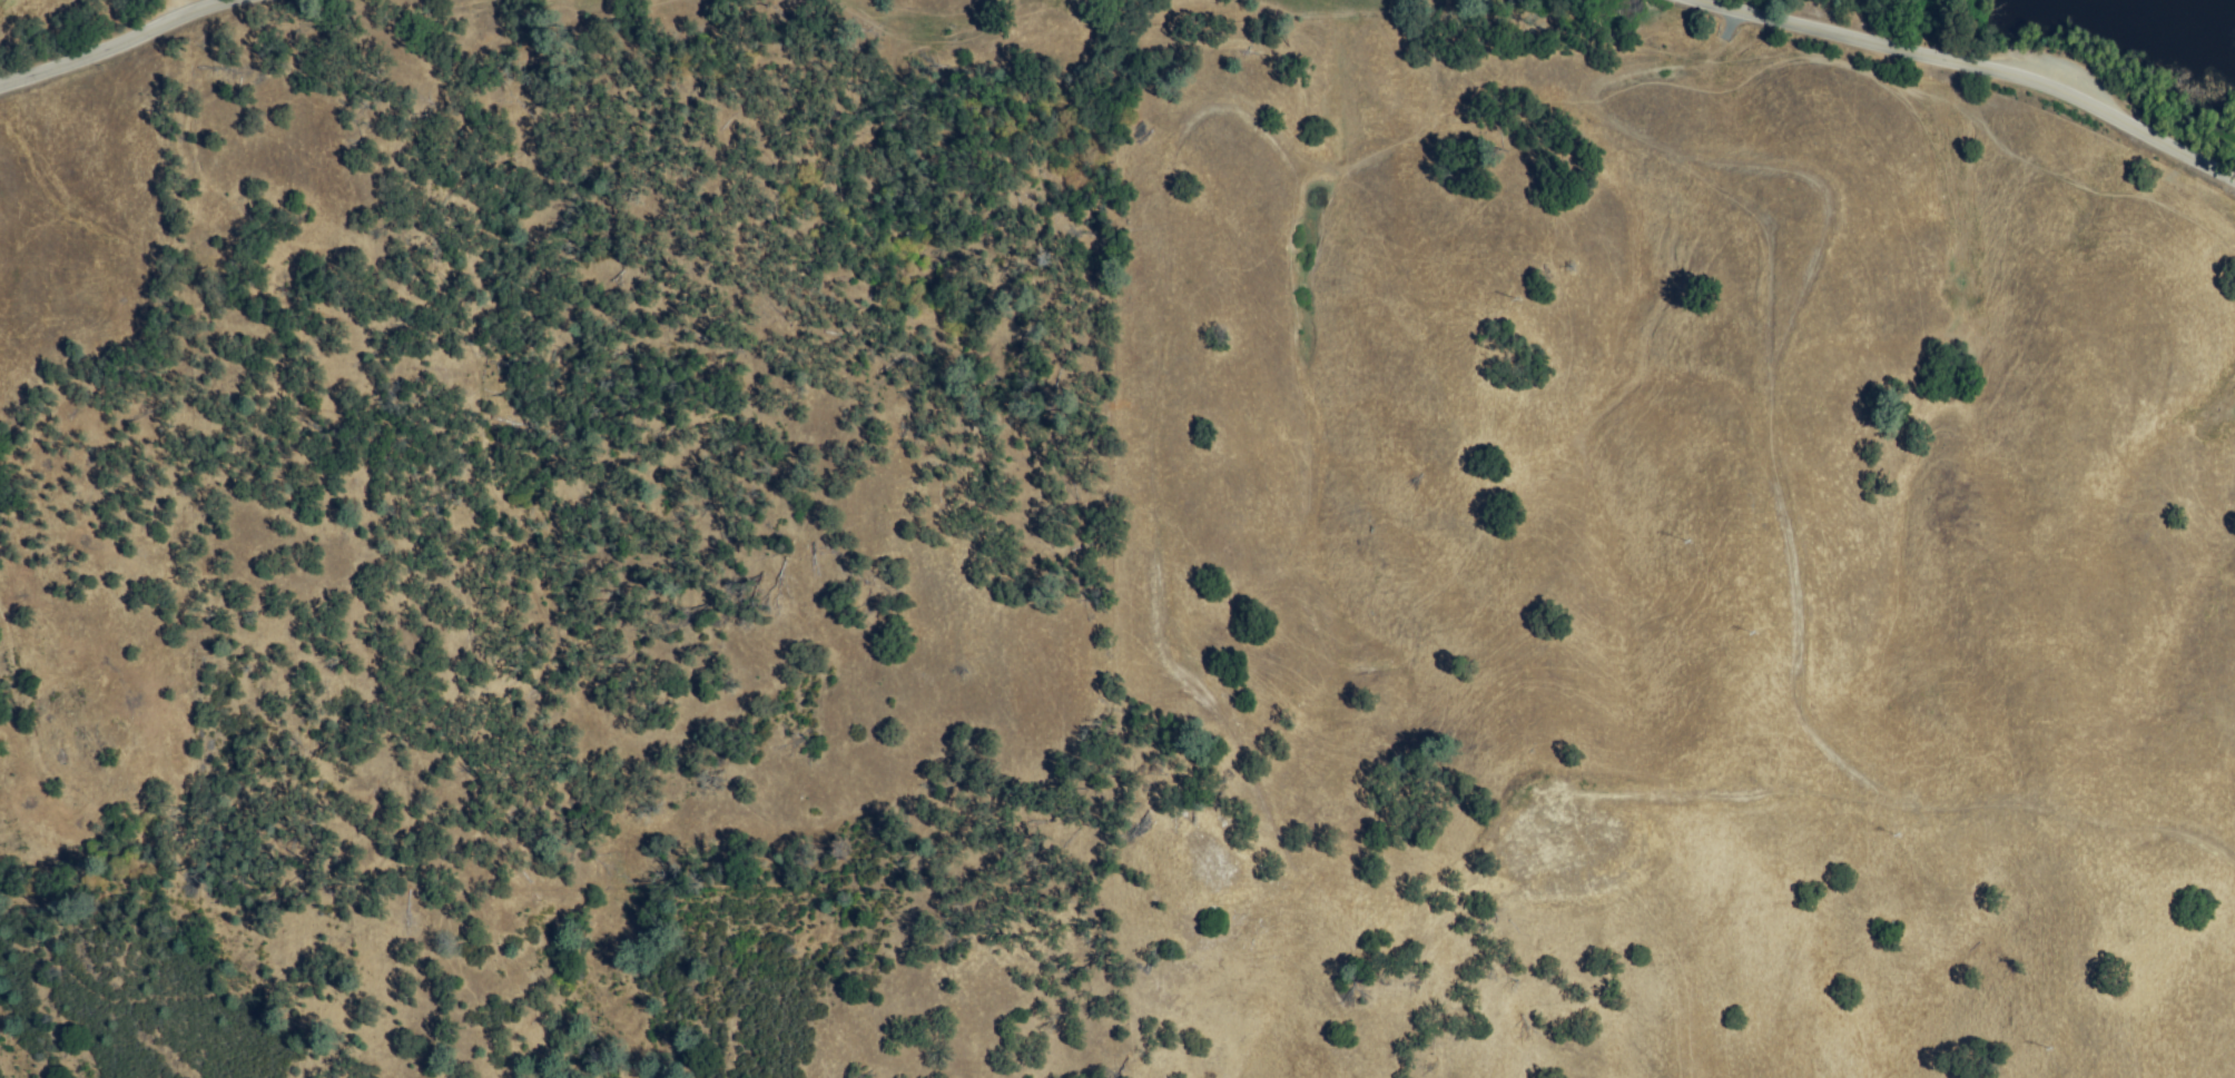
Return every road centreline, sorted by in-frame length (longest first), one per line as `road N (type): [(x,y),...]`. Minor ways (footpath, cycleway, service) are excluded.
road 1 (tertiary): [(2234,182),(2029,82),(1695,0)]
road 2 (tertiary): [(251,0),(0,89)]

